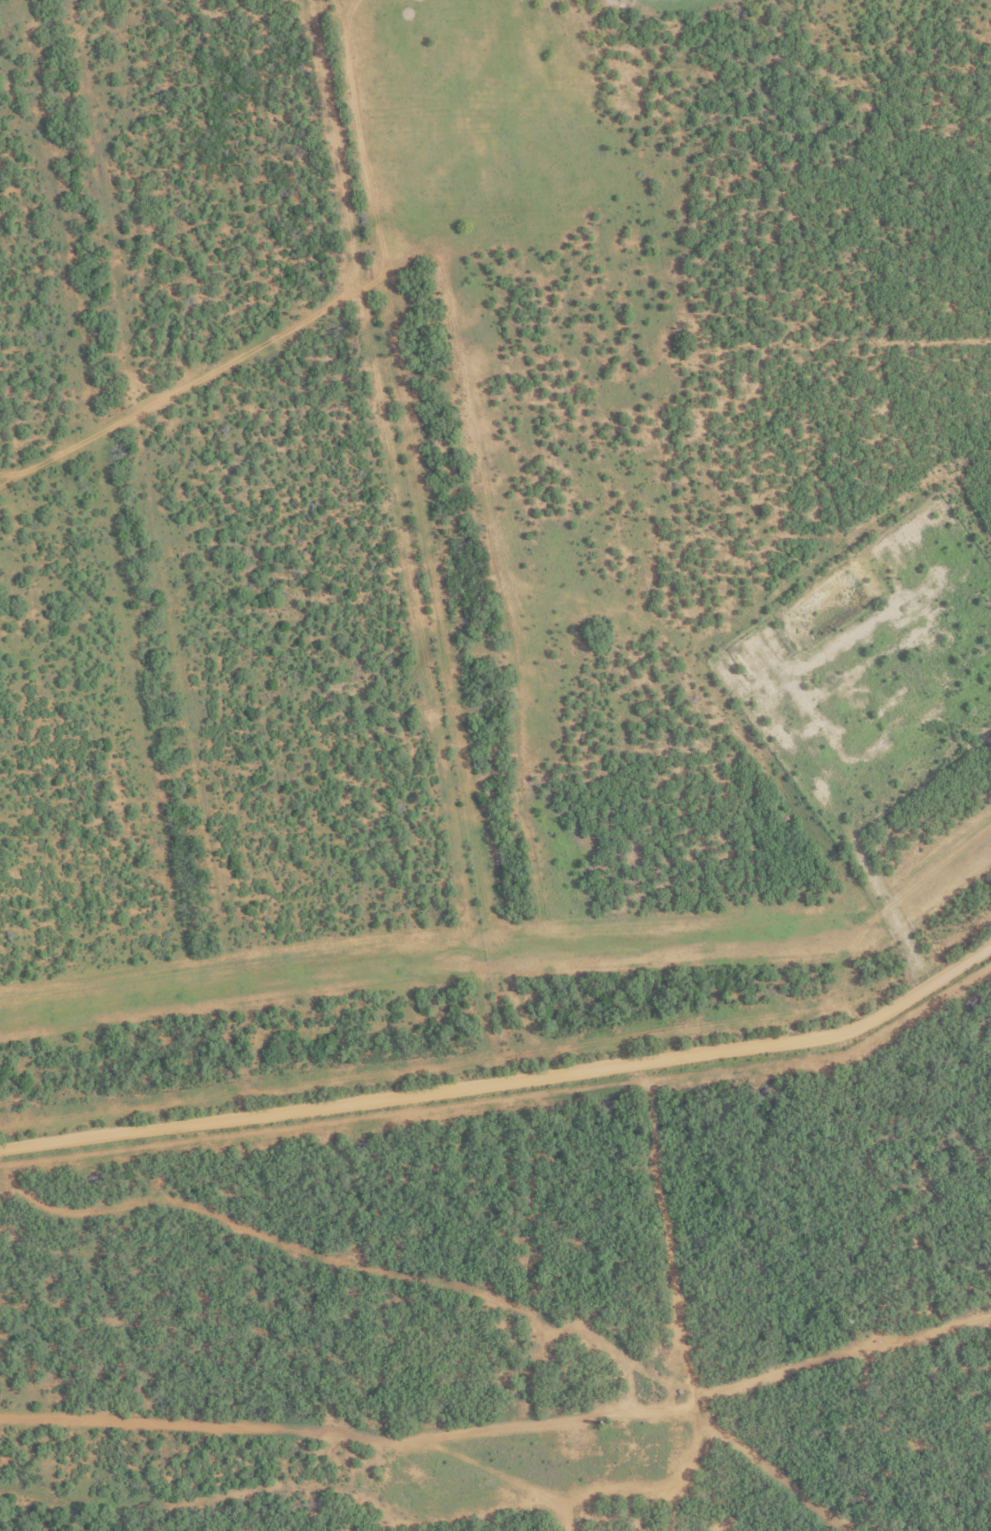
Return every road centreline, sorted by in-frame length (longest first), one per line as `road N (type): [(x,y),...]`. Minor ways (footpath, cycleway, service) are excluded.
road 1 (residential): [(0,1150),(823,1038),(865,1023),(990,946)]

